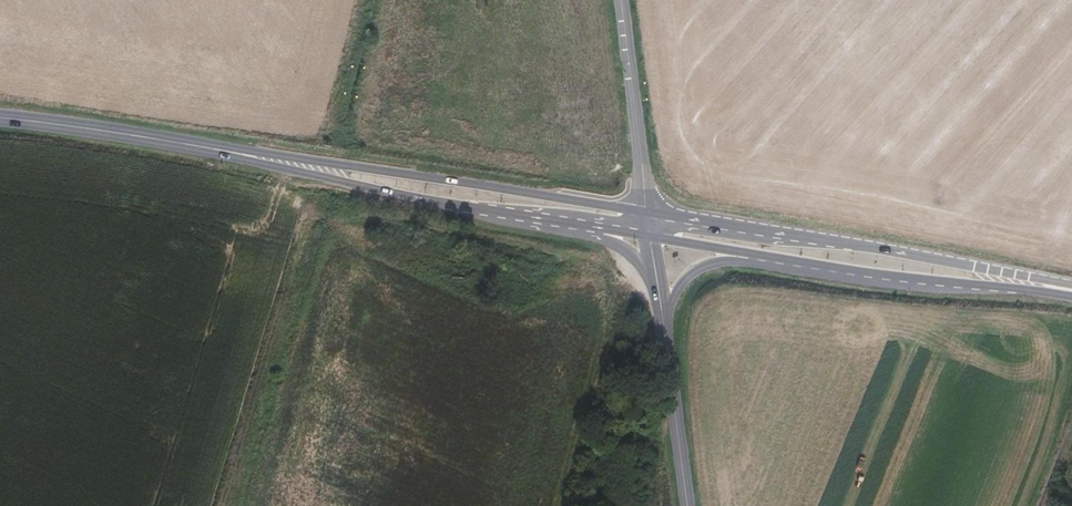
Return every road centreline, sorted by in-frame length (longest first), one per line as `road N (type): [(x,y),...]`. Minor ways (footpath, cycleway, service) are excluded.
road 1 (tertiary): [(647,212),(174,142)]
road 2 (tertiary): [(1071,284),(647,212)]
road 3 (tertiary): [(768,258),(1071,296)]
road 4 (tertiary): [(174,142),(460,206)]
road 5 (tertiary): [(460,206),(615,244),(649,276),(662,314)]
road 6 (unclassified): [(623,0),(647,212)]
road 7 (tertiary): [(662,314),(688,505)]
road 8 (tertiary): [(460,206),(650,237)]
road 9 (tertiary): [(174,142),(0,116)]
road 10 (tertiary): [(662,314),(700,266),(768,258)]

